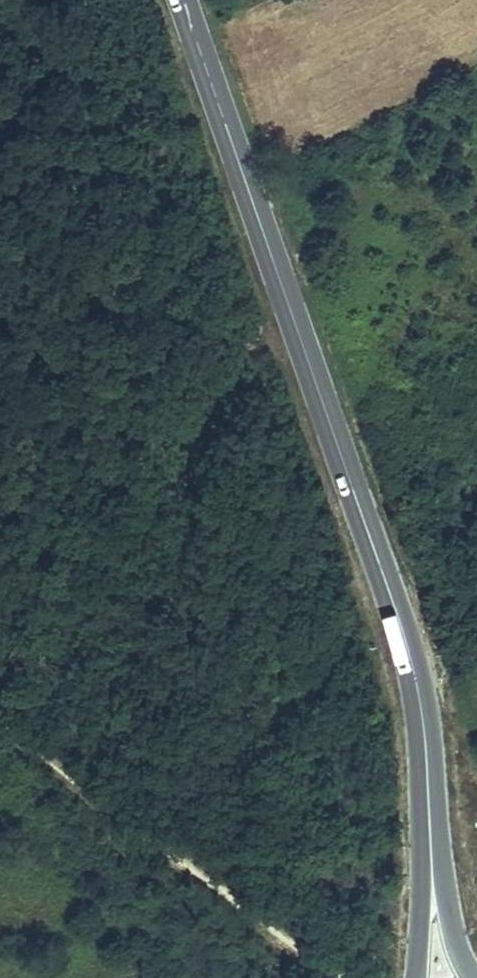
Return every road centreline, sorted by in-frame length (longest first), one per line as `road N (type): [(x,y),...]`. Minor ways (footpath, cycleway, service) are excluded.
road 1 (secondary): [(183,0),(383,567),(455,977)]

